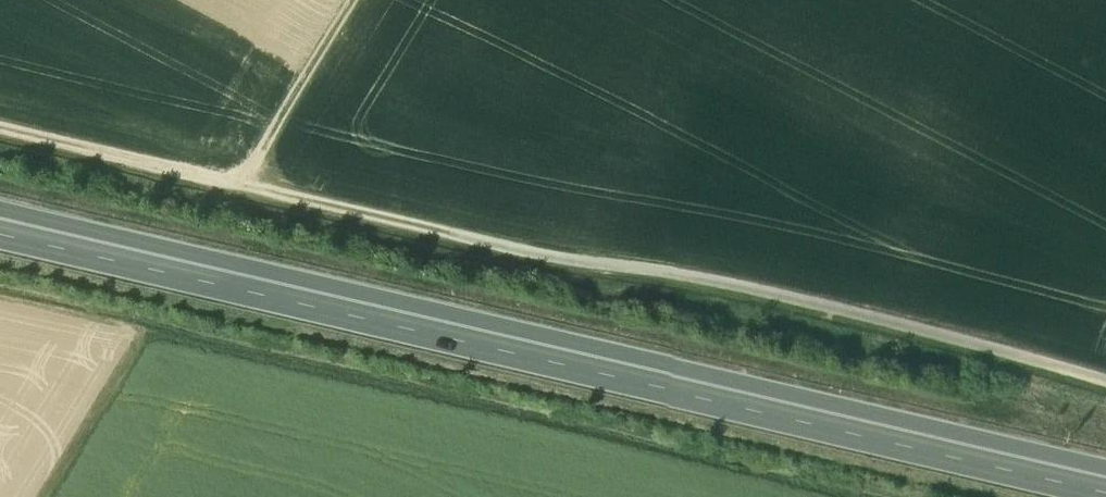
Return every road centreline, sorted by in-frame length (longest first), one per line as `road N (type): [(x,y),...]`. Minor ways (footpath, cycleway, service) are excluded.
road 1 (trunk): [(0,226),(1105,482)]
road 2 (track): [(249,189),(575,265),(684,278),(1105,379)]
road 3 (track): [(0,130),(249,189)]
road 4 (track): [(249,189),(374,0)]
road 5 (track): [(46,496),(141,341)]

